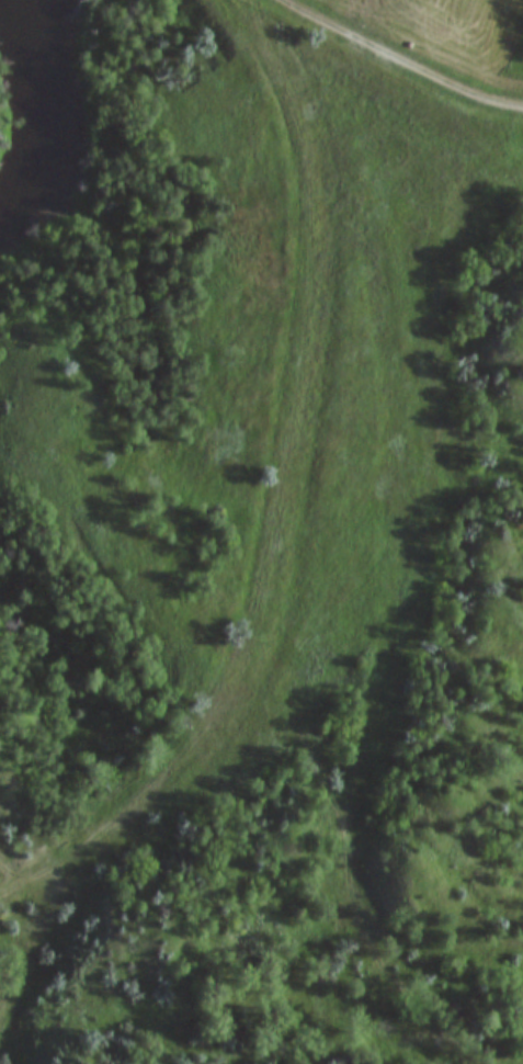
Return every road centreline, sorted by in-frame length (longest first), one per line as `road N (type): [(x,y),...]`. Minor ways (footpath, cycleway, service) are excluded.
road 1 (track): [(83,838),(170,779),(246,648),(310,354),(319,227),(304,147),(274,65),(233,0)]
road 2 (track): [(466,1063),(393,974),(355,890),(345,824),(378,705),(383,631),(366,562),(303,388)]
road 3 (track): [(522,107),(444,82),(290,0)]
road 4 (track): [(0,1028),(83,838)]

